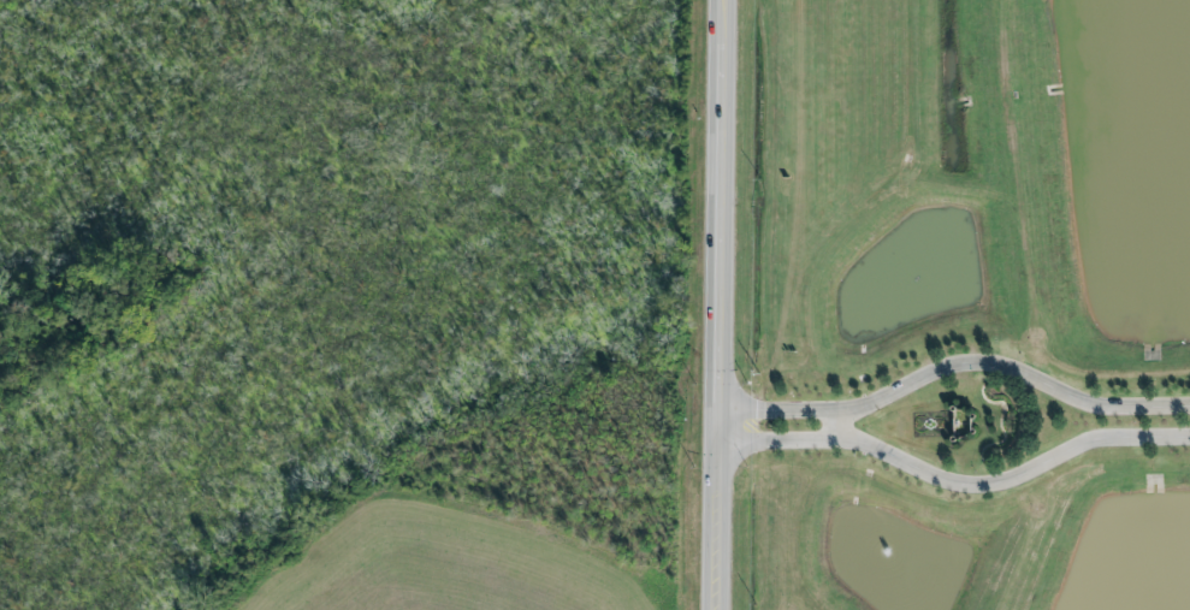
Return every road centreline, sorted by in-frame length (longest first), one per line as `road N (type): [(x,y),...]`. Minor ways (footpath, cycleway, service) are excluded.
road 1 (primary): [(717,609),(726,0)]
road 2 (residential): [(720,442),(865,440),(941,478),(977,485),(1025,473),(1095,438),(1189,436)]
road 3 (residential): [(1189,405),(1103,404),(972,360),(845,408),(721,408)]

